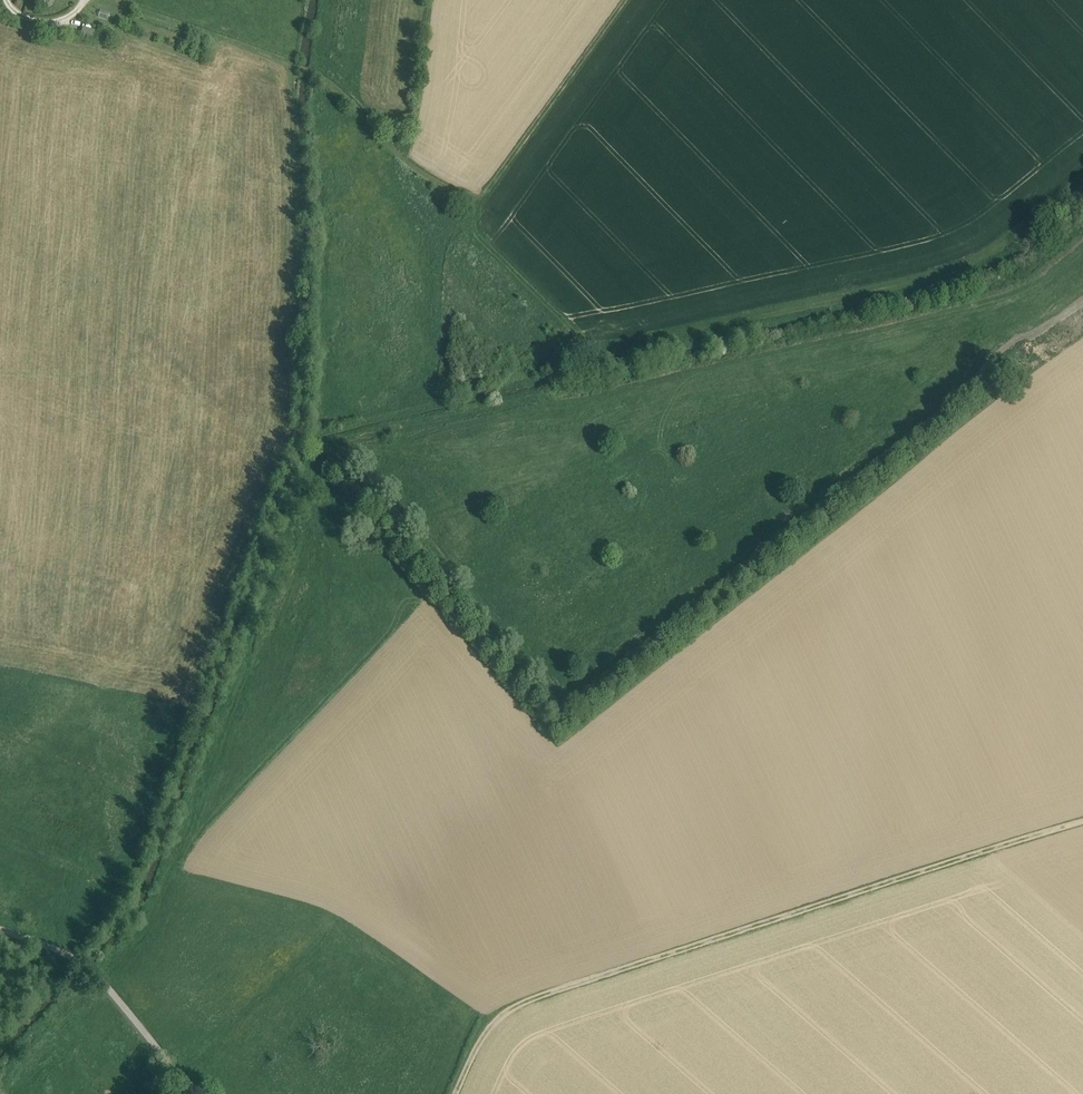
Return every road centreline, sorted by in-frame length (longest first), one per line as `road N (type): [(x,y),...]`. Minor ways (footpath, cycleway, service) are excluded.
road 1 (track): [(1082,822),(530,1000),(500,1015),(458,1093)]
road 2 (track): [(626,0),(487,193),(469,196),(398,153),(316,73),(111,0)]
road 3 (track): [(0,931),(94,974),(178,1075)]

